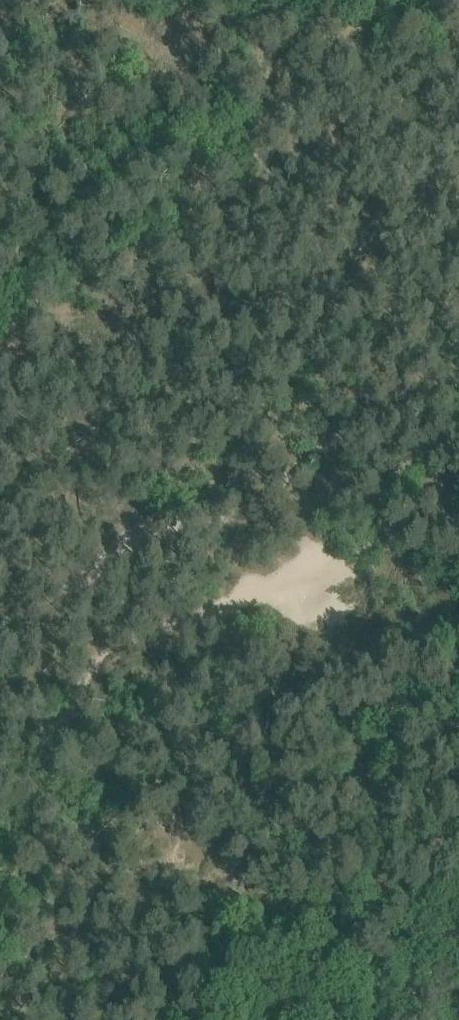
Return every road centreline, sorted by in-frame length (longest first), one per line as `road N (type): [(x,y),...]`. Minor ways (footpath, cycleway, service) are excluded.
road 1 (track): [(0,757),(129,648),(326,581),(397,485),(458,423)]

